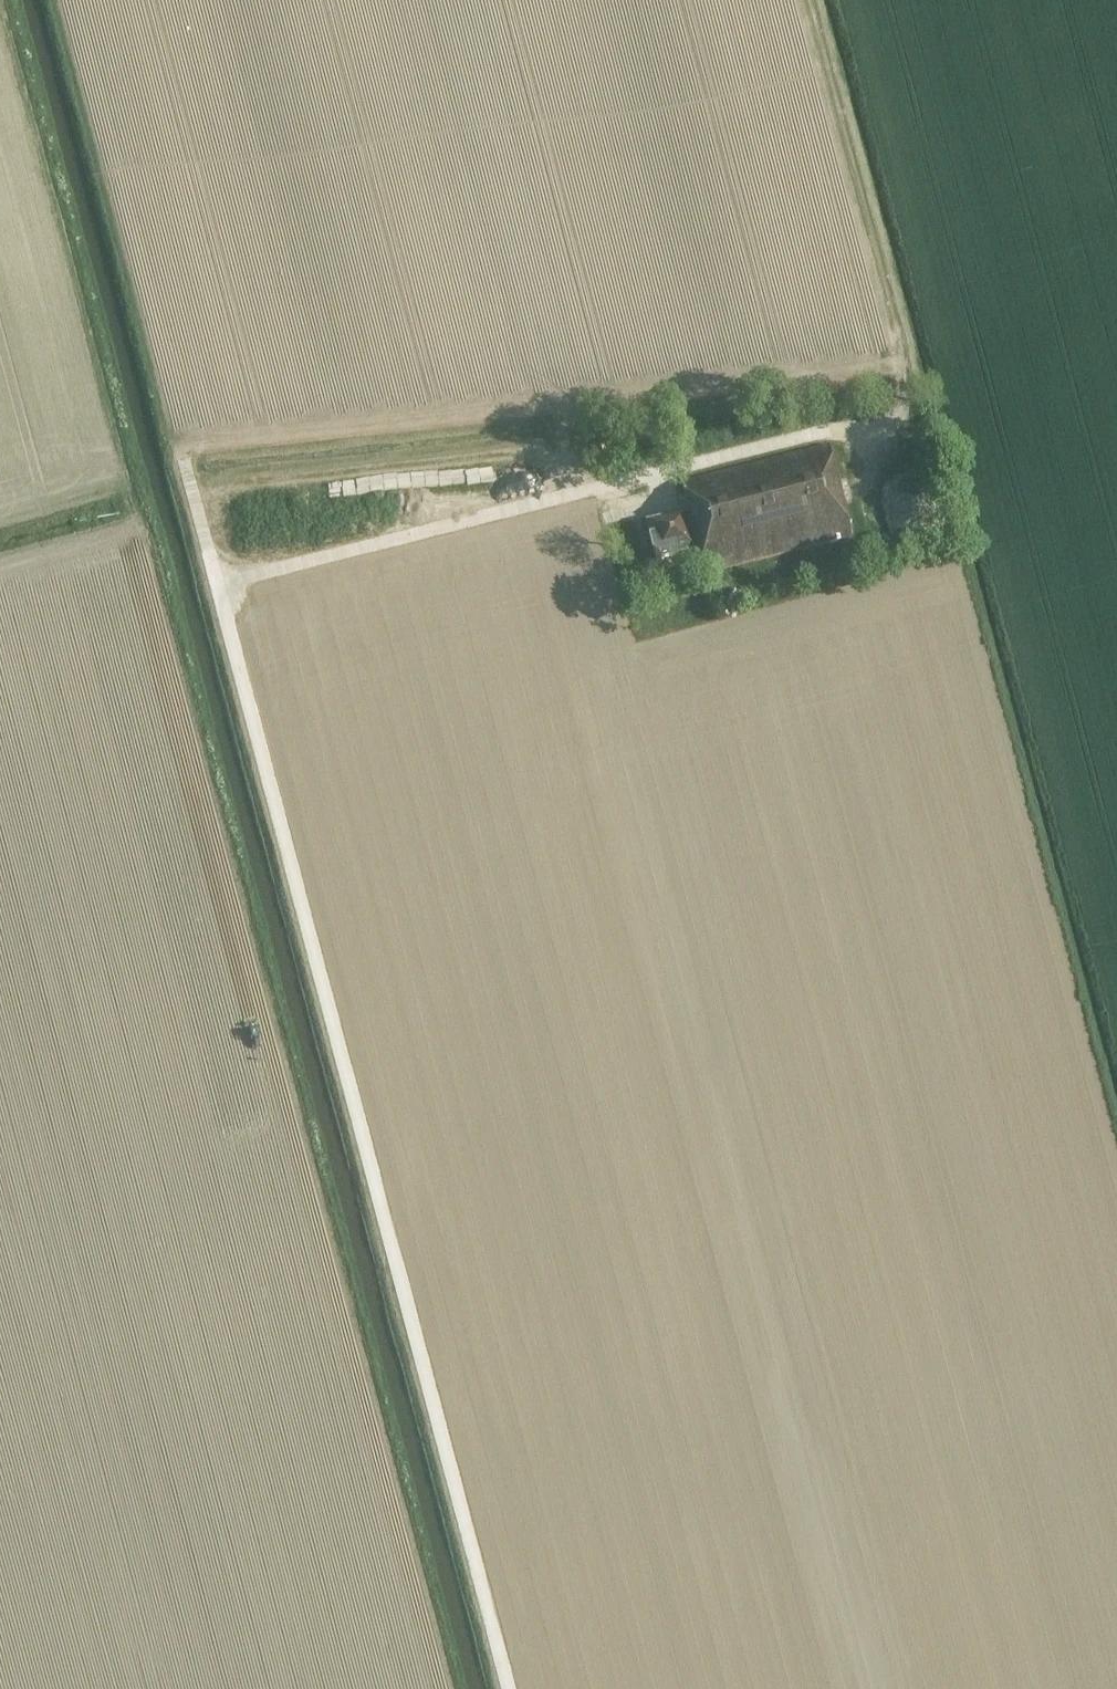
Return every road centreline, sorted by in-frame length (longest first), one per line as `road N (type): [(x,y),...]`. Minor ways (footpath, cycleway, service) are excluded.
road 1 (track): [(591,532),(900,1688)]

